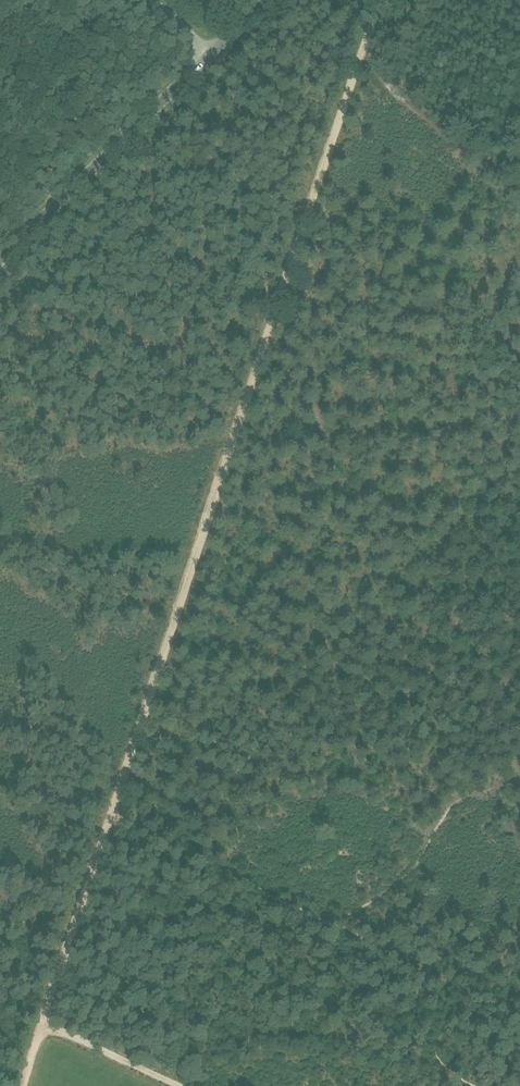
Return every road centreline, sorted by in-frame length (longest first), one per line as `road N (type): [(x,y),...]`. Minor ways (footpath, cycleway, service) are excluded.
road 1 (track): [(380,0),(106,824)]
road 2 (tertiary): [(0,259),(213,55)]
road 3 (track): [(106,824),(23,1085)]
road 4 (track): [(43,1023),(182,1085)]

